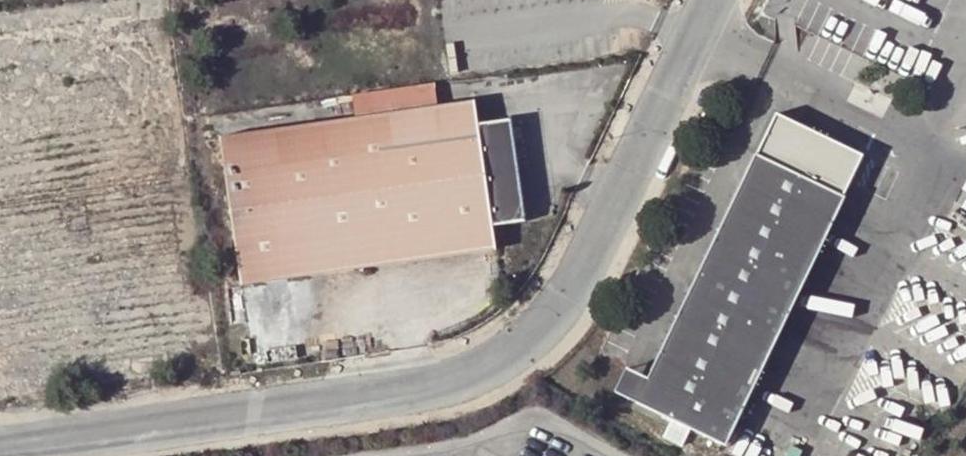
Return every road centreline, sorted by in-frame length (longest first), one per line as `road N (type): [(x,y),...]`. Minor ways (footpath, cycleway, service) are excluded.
road 1 (residential): [(0,450),(411,393),(499,363),(572,290),(709,0)]

